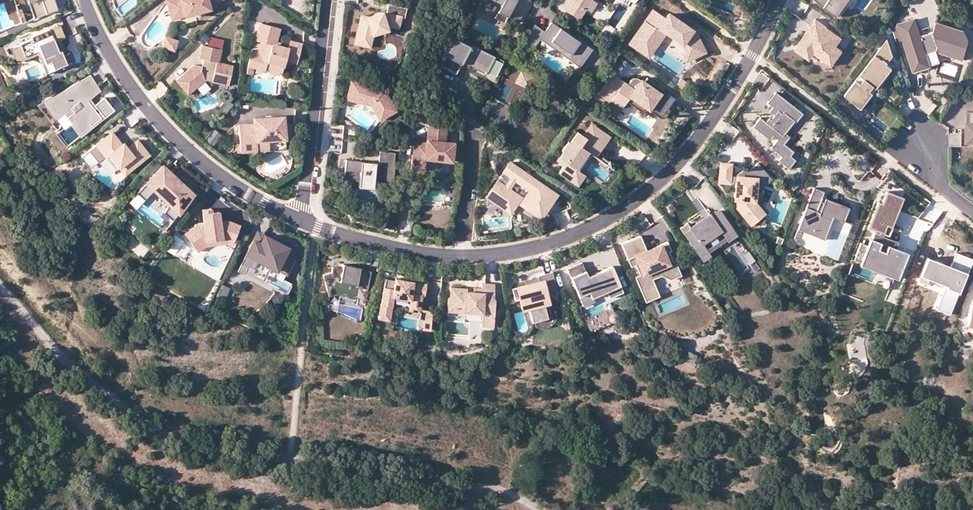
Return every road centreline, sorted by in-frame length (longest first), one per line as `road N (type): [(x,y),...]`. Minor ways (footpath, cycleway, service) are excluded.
road 1 (unclassified): [(544,509),(506,490),(246,452),(147,424),(54,347),(0,284)]
road 2 (residential): [(462,255),(550,243),(652,188),(703,134),(781,0)]
road 3 (residential): [(84,0),(116,64),(164,126),(245,194),(297,219)]
road 4 (residential): [(326,0),(297,219)]
road 5 (residential): [(297,219),(386,246),(462,255)]

